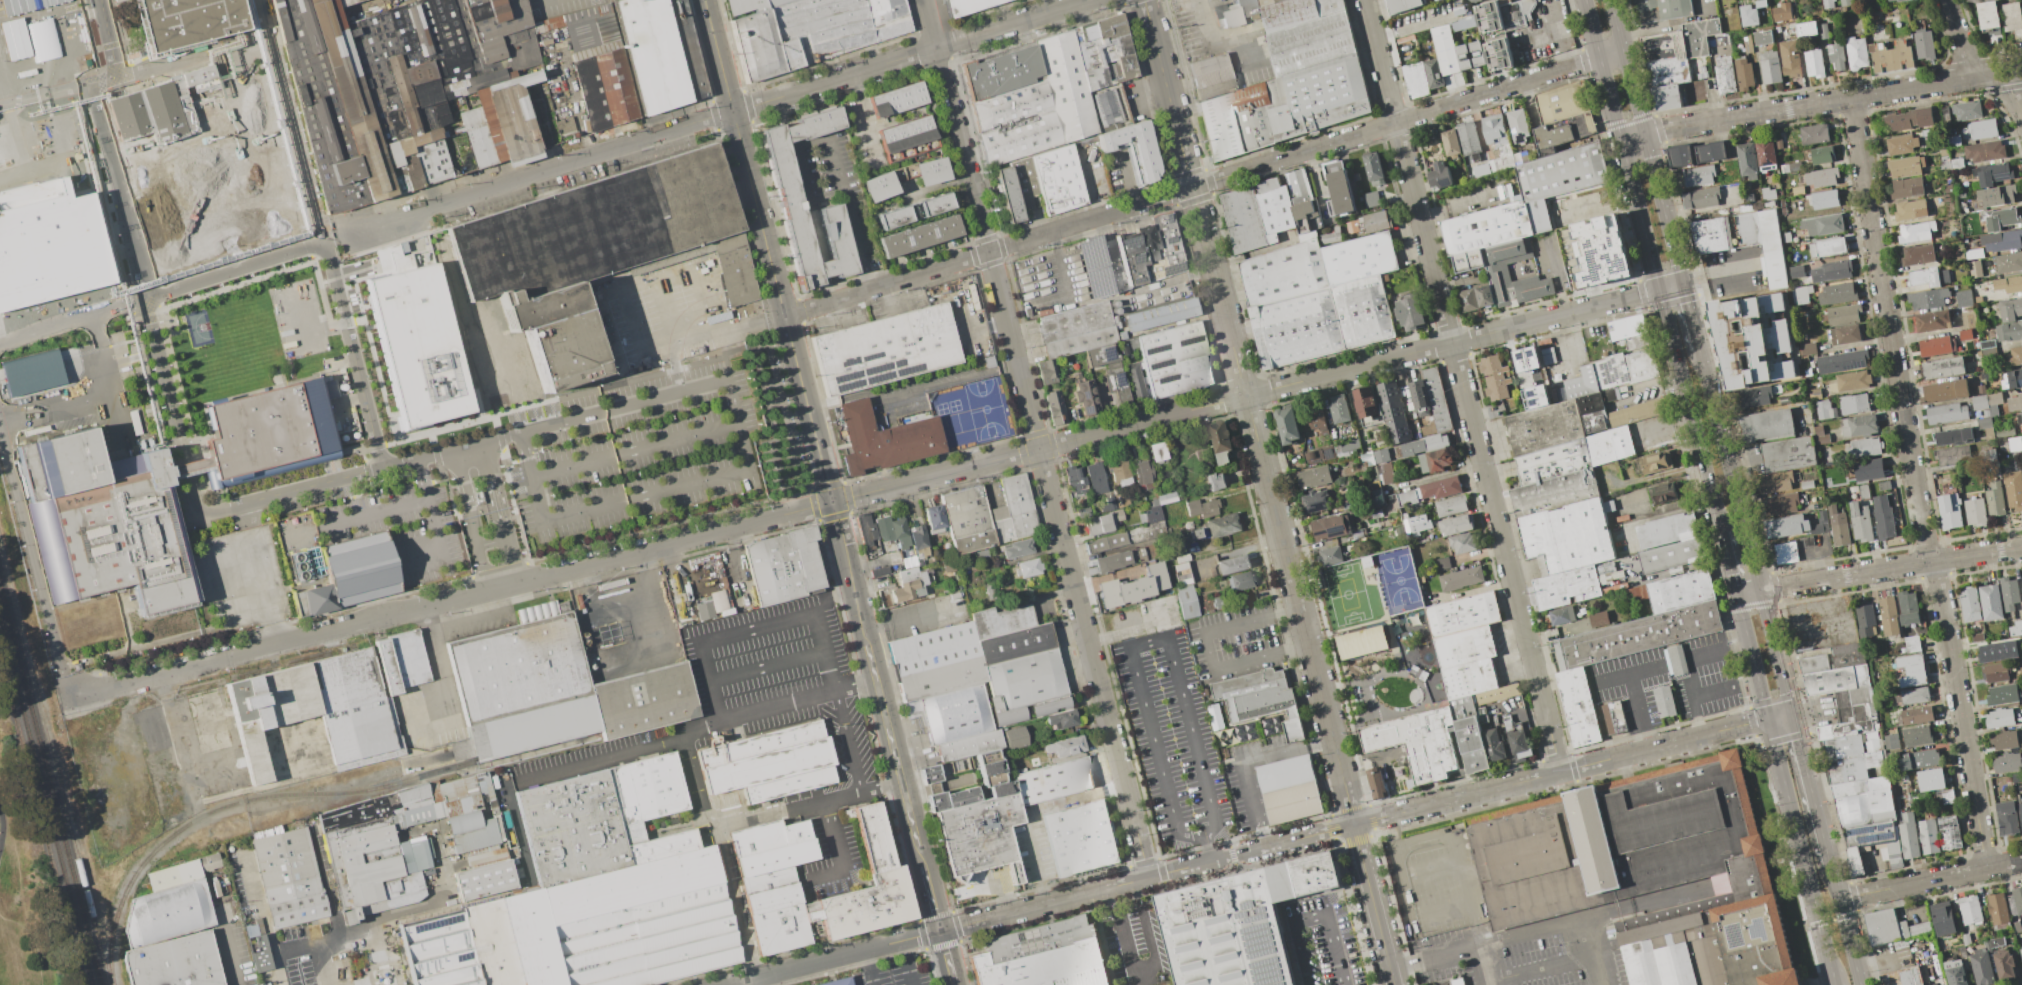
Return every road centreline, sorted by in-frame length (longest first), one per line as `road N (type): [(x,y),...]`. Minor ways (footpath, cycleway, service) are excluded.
road 1 (residential): [(785,317),(1600,59)]
road 2 (residential): [(833,502),(1659,291)]
road 3 (residential): [(1365,0),(1560,772)]
road 4 (residential): [(970,176),(1148,877)]
road 5 (residential): [(1356,825),(1191,187)]
road 6 (residential): [(1850,98),(1932,561)]
road 7 (residential): [(325,245),(733,111)]
road 8 (residential): [(940,931),(1356,825)]
road 9 (residential): [(425,606),(833,502)]
road 10 (tertiary): [(733,111),(833,502)]
road 11 (residential): [(1646,132),(2021,70)]
road 12 (tertiary): [(833,502),(924,866)]
road 13 (residential): [(733,111),(1083,0)]
road 14 (residential): [(1356,825),(1701,736)]
road 15 (residential): [(1932,561),(1985,868)]
road 16 (primary): [(1761,591),(1701,348)]
road 17 (primary): [(1659,291),(1721,533)]
road 18 (residential): [(728,984),(940,931)]
road 19 (residential): [(67,698),(276,644)]
road 20 (residential): [(1017,363),(809,410)]
road 21 (primary): [(1769,719),(1821,923)]
road 22 (residential): [(1191,187),(1143,0)]
road 23 (residential): [(925,0),(970,176)]
road 24 (residential): [(1761,591),(1932,561)]
road 25 (residential): [(1356,825),(1395,984)]
road 26 (primary): [(1684,284),(1646,132)]
road 27 (primary): [(1621,139),(1659,291)]
road 28 (primary): [(1831,864),(1792,713)]
road 29 (residential): [(276,644),(425,606)]
road 30 (residential): [(1840,899),(1985,868)]
road 31 (residential): [(1945,0),(1965,53),(2007,88),(2021,116)]
road 32 (primary): [(1736,596),(1769,719)]
road 33 (primary): [(1792,713),(1761,591)]

